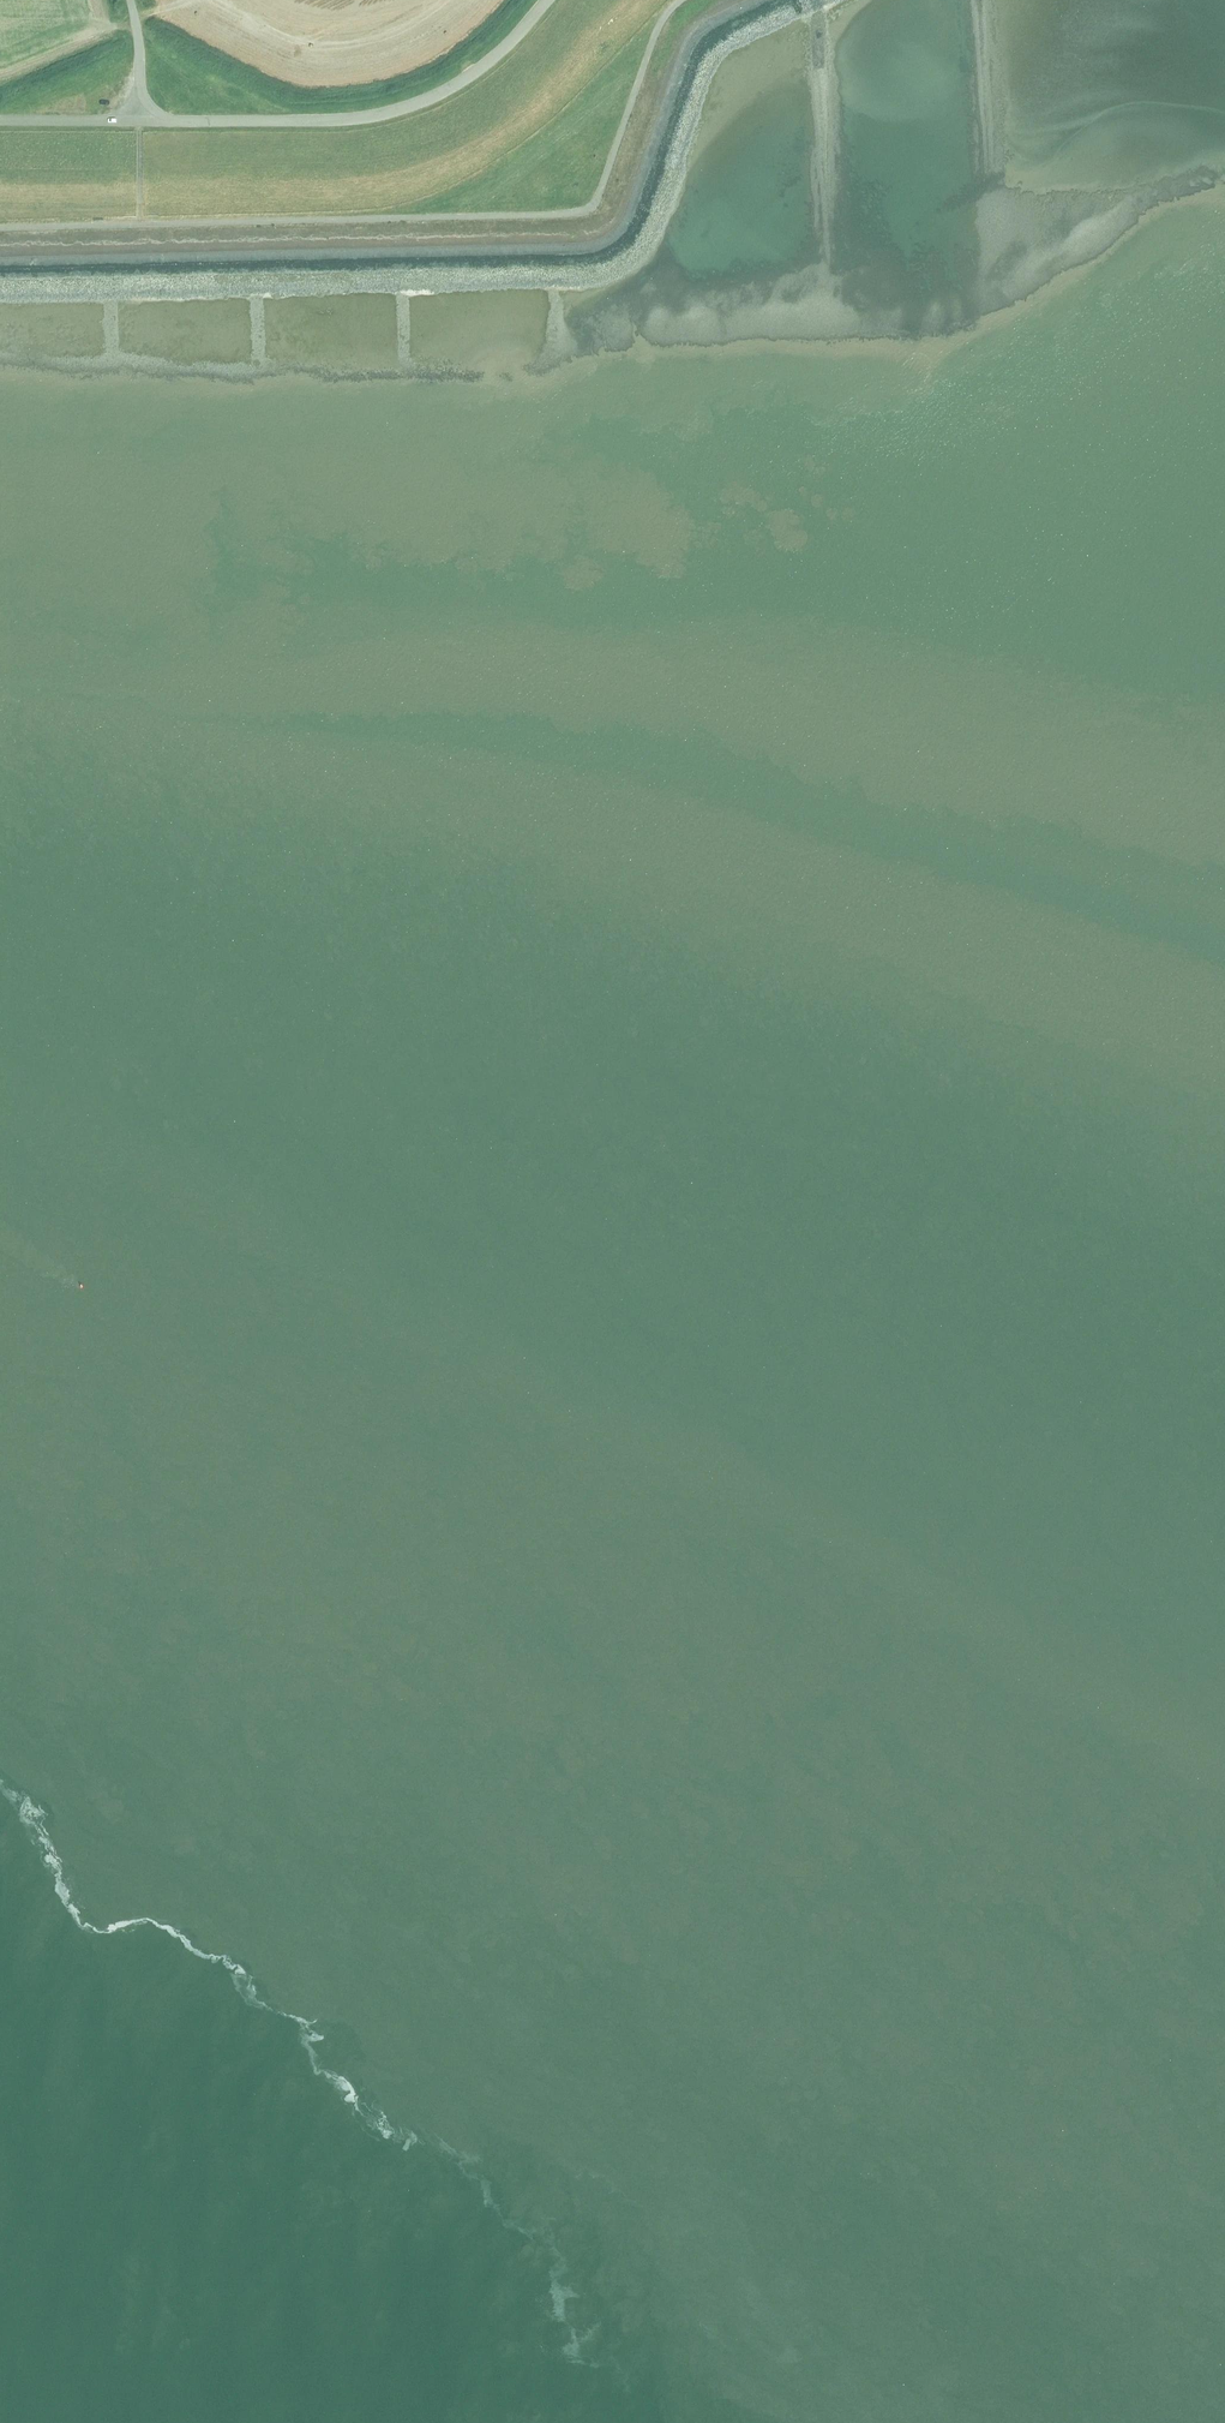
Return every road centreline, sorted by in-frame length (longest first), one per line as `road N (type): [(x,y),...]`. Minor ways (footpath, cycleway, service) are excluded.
road 1 (unclassified): [(141,119),(332,124),(406,112),(452,98),(560,0)]
road 2 (unclassified): [(141,119),(0,119)]

